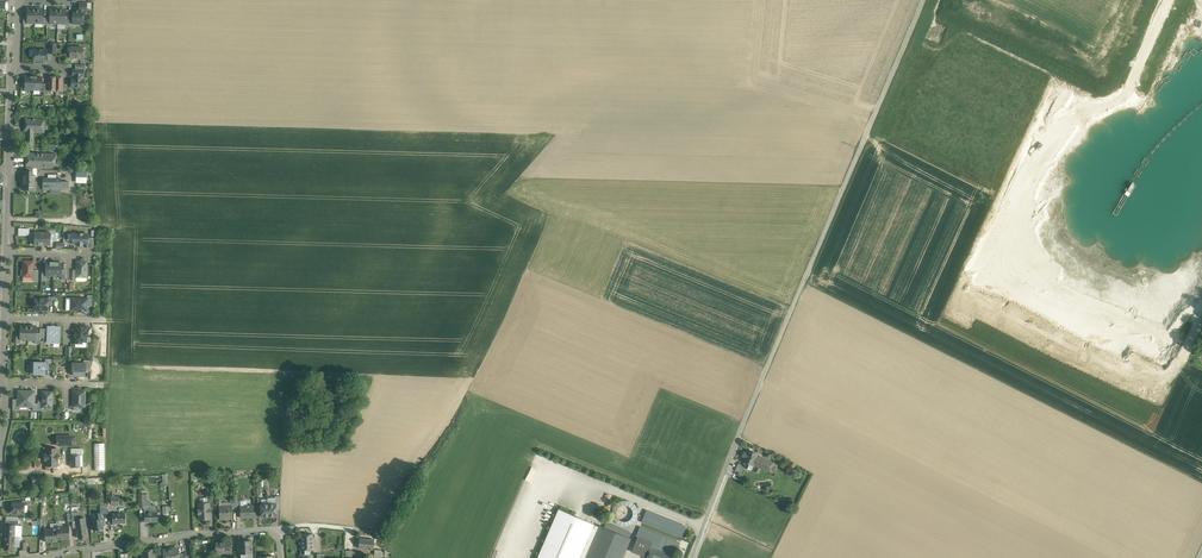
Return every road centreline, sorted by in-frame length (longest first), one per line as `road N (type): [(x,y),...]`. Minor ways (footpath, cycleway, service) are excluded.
road 1 (unclassified): [(692,557),(926,0)]
road 2 (residential): [(30,557),(187,534)]

